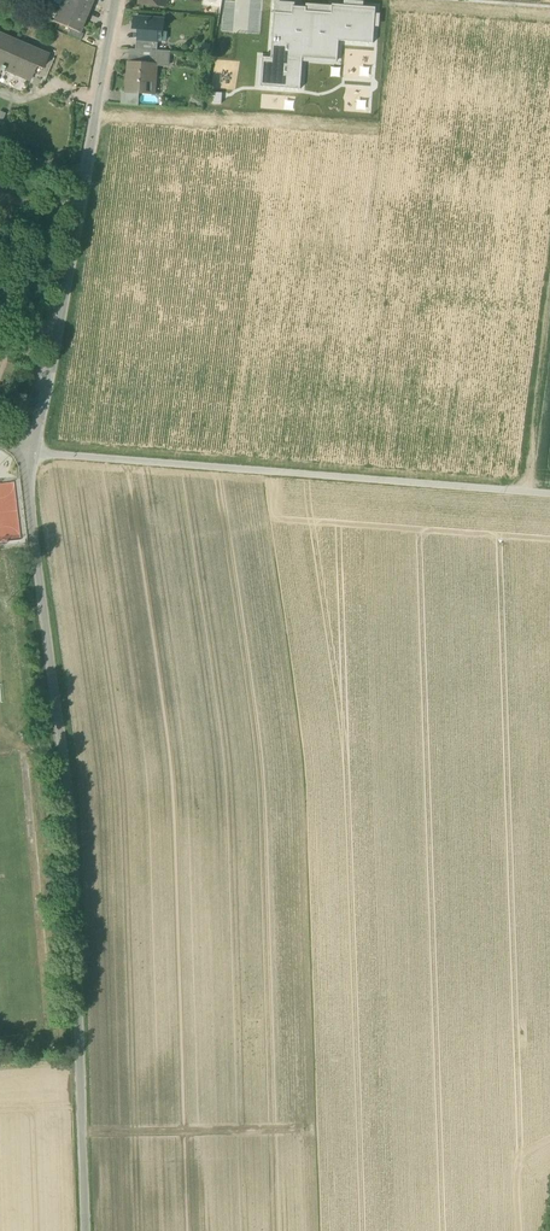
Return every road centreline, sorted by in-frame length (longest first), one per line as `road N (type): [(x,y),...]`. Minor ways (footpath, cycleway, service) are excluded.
road 1 (unclassified): [(85,1230),(71,807),(30,498),(36,455)]
road 2 (track): [(36,455),(549,494)]
road 3 (residential): [(36,455),(116,0)]
road 4 (track): [(526,492),(549,313)]

